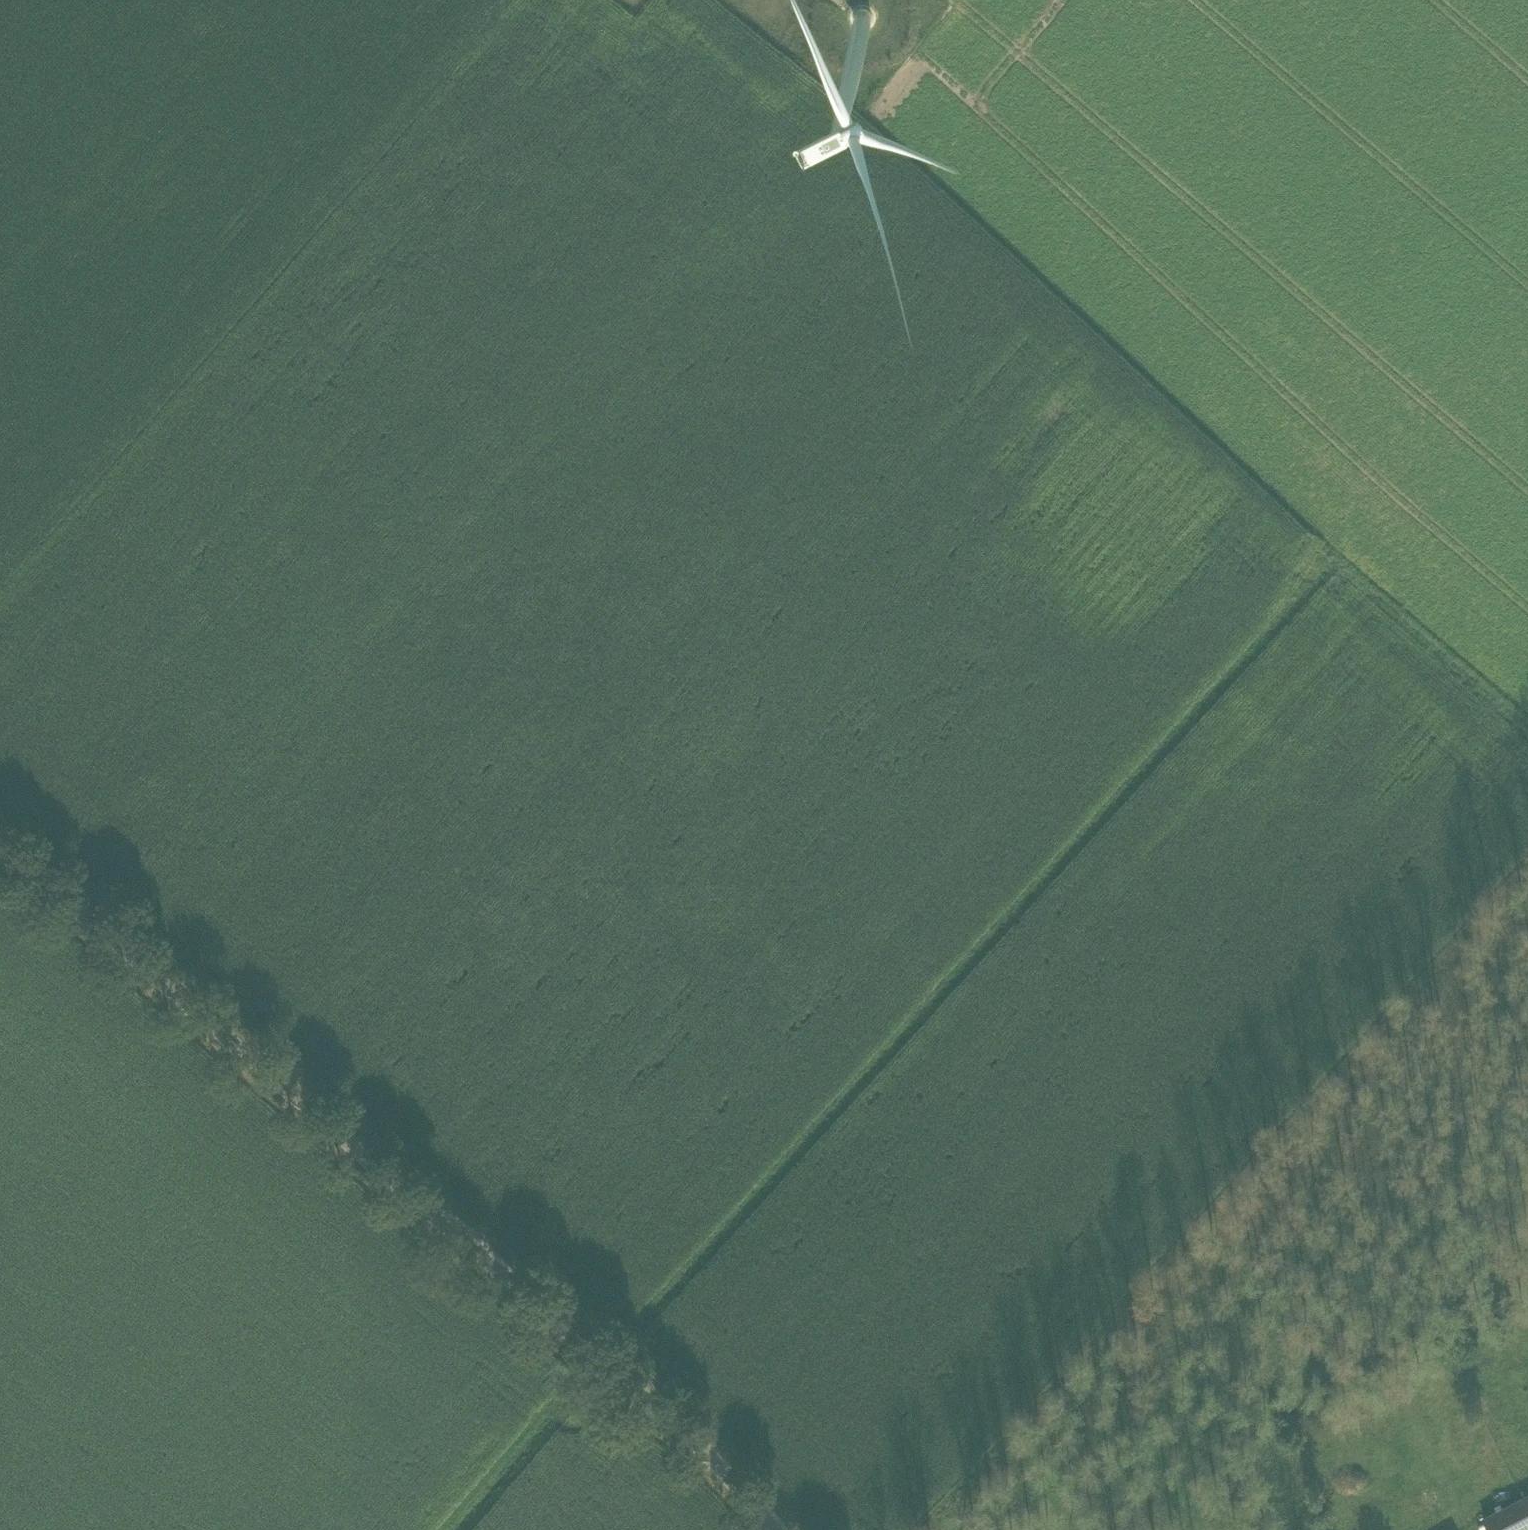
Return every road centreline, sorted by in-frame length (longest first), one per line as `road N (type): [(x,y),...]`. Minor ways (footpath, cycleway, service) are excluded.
road 1 (unclassified): [(779,1529),(584,1336),(0,836)]

